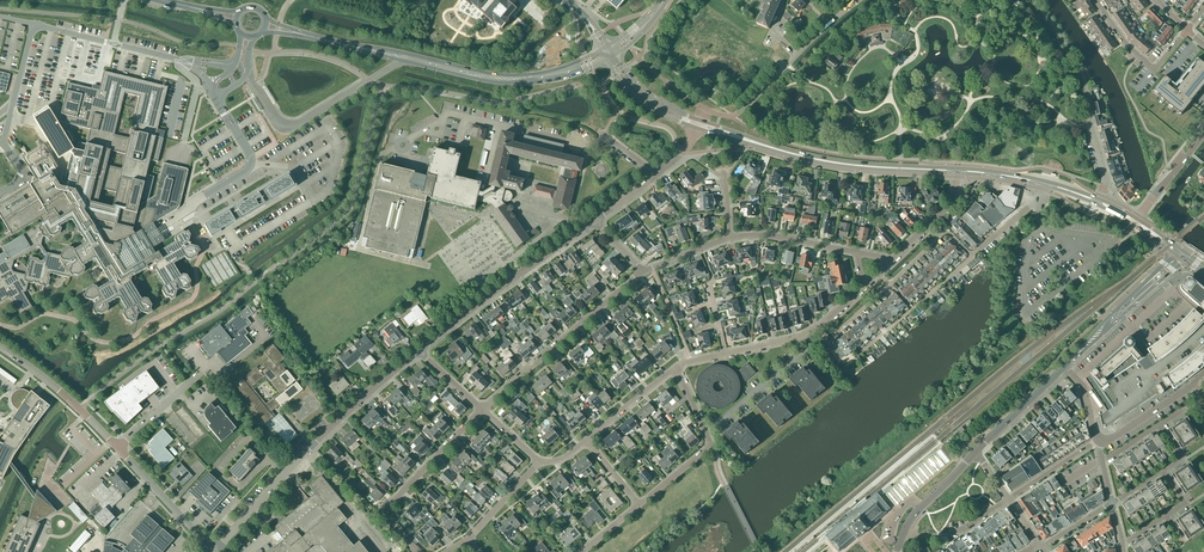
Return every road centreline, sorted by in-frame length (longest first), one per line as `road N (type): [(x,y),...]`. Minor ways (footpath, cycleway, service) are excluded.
road 1 (unclassified): [(215,551),(311,447),(418,351)]
road 2 (secondary): [(696,128),(836,165),(956,173)]
road 3 (secondary): [(956,168),(821,157),(700,120)]
road 4 (secondary): [(354,47),(514,84),(566,77),(606,60)]
road 5 (secondary): [(601,50),(557,69),(510,75),(354,47)]
road 6 (unclassified): [(418,351),(594,222)]
road 7 (residential): [(479,407),(642,271)]
road 8 (residential): [(417,551),(385,511),(479,407)]
road 9 (residential): [(731,117),(862,0)]
road 10 (unclassified): [(118,448),(0,347)]
road 11 (secondary): [(1072,359),(1184,256)]
road 12 (secondary): [(1174,254),(1072,359)]
road 13 (residential): [(807,336),(806,353),(706,433)]
road 14 (residential): [(1031,0),(1077,61),(1091,127)]
road 15 (unclassified): [(215,551),(118,448)]
road 16 (residential): [(1188,29),(1148,64),(1098,0)]
road 17 (residential): [(728,238),(860,254)]
road 18 (secondary): [(896,551),(915,513),(974,453)]
road 19 (secondary): [(974,453),(1063,367)]

